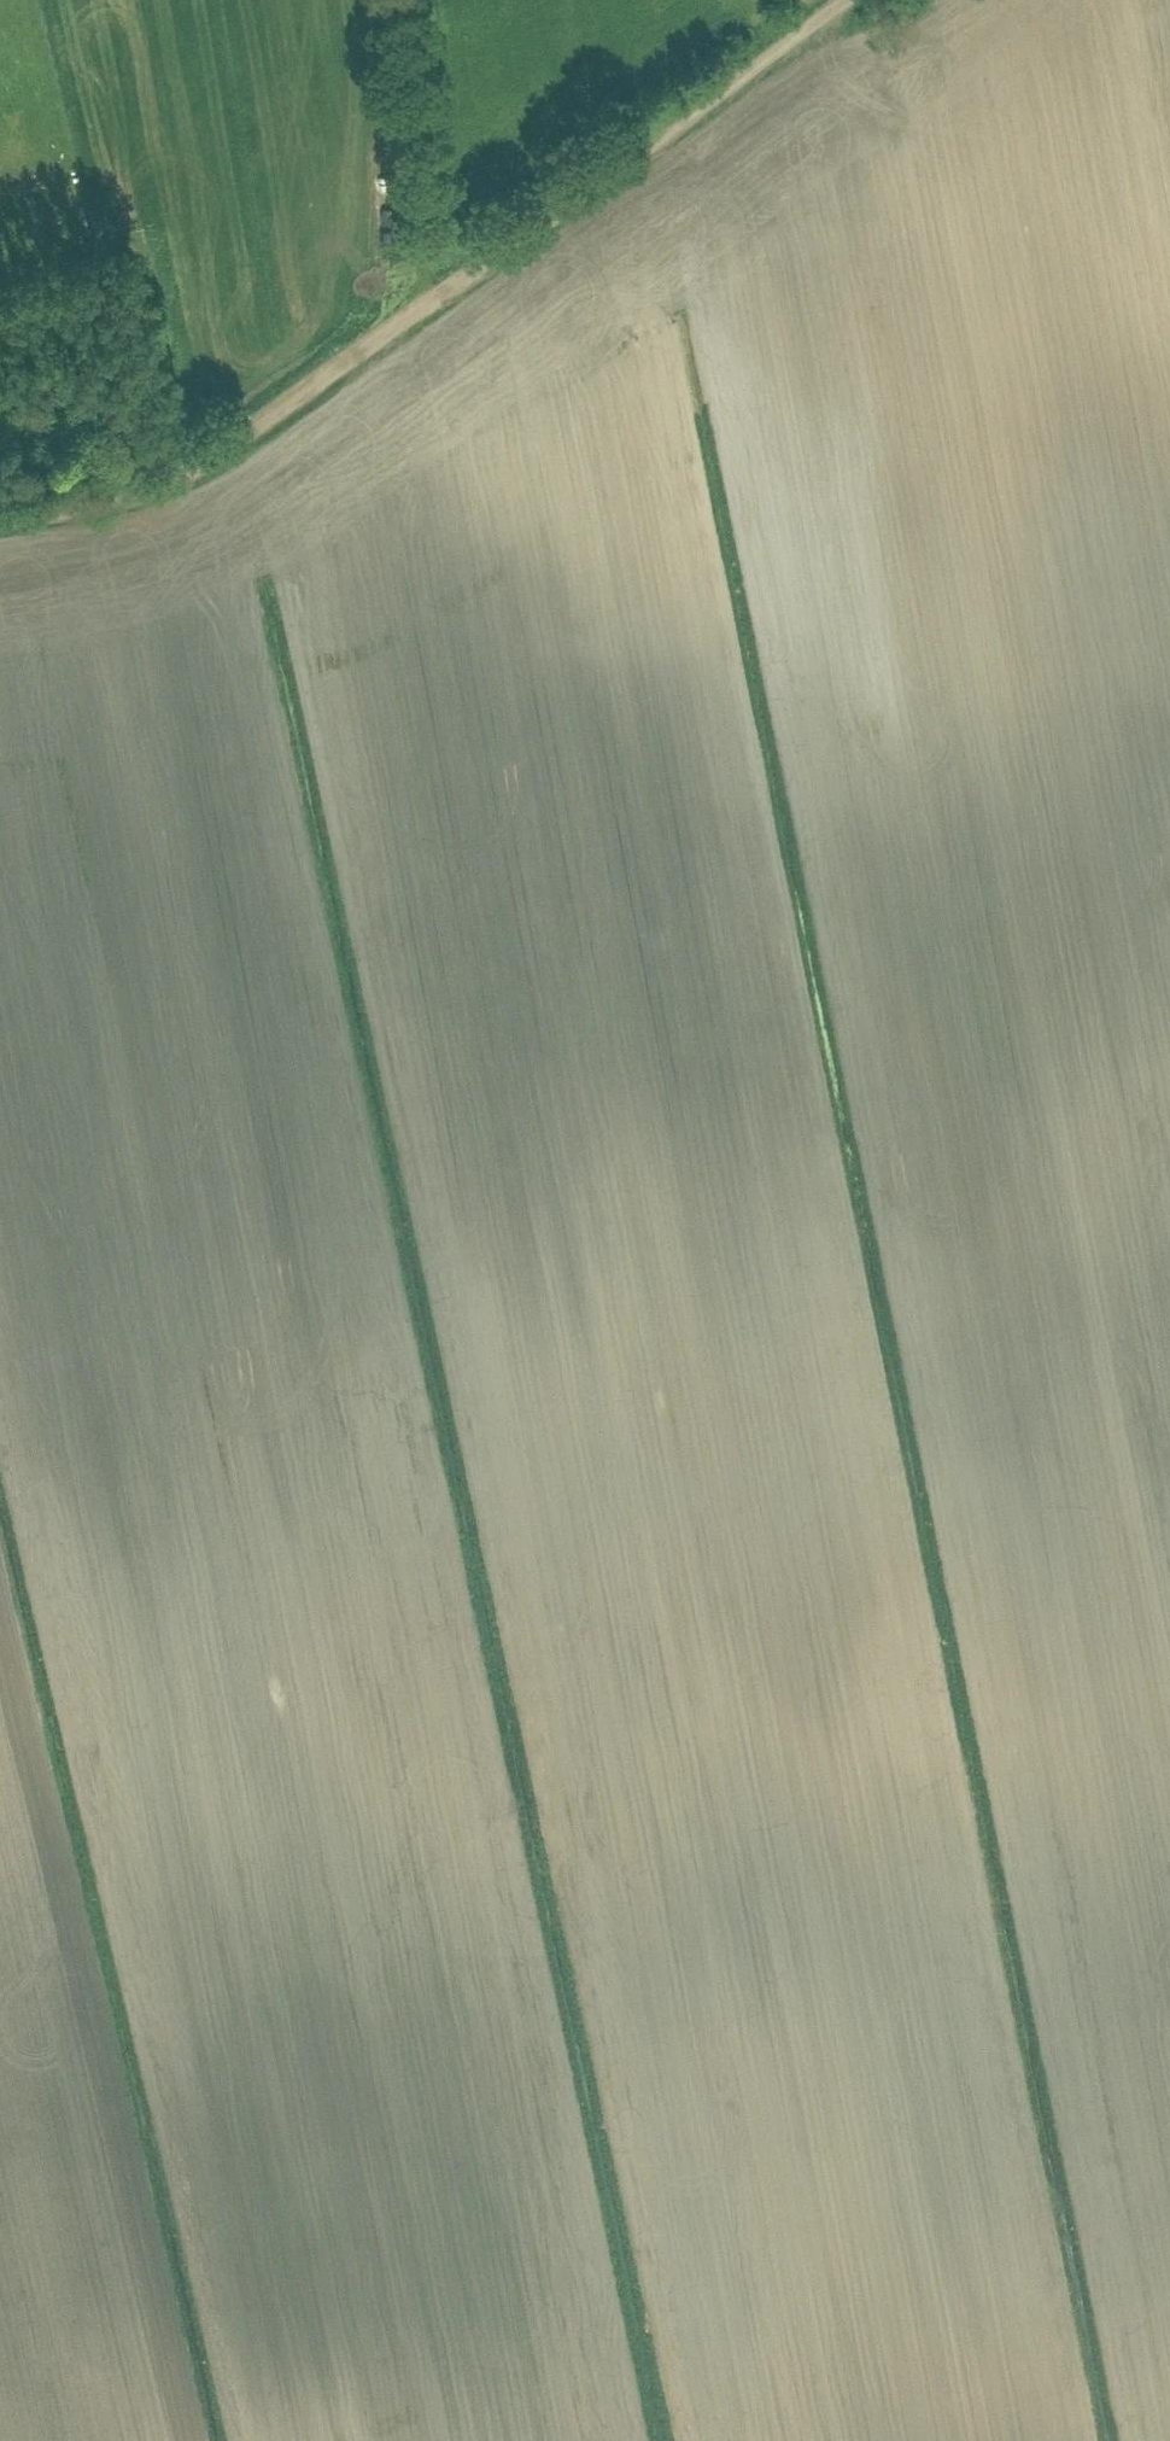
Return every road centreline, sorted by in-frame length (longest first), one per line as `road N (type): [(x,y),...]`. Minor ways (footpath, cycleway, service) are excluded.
road 1 (unclassified): [(0,517),(132,487),(215,450),(431,303),(843,0)]
road 2 (track): [(431,303),(380,0)]

